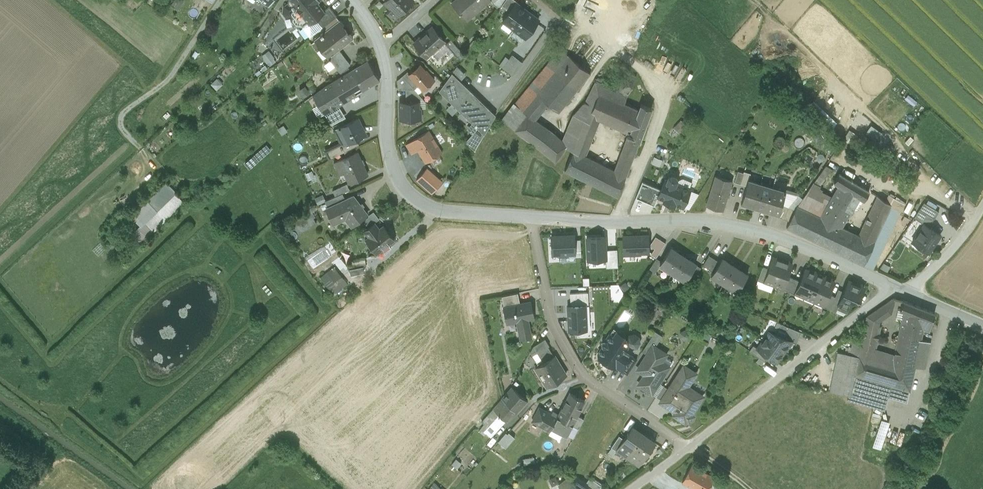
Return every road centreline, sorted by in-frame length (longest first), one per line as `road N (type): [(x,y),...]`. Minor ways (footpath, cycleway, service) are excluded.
road 1 (residential): [(901,290),(729,225),(429,207),(407,192),(393,167),(381,49)]
road 2 (unclassified): [(901,290),(883,296),(630,488)]
road 3 (track): [(220,0),(168,79),(122,116),(142,150)]
road 4 (unclassified): [(982,204),(942,260),(901,290)]

